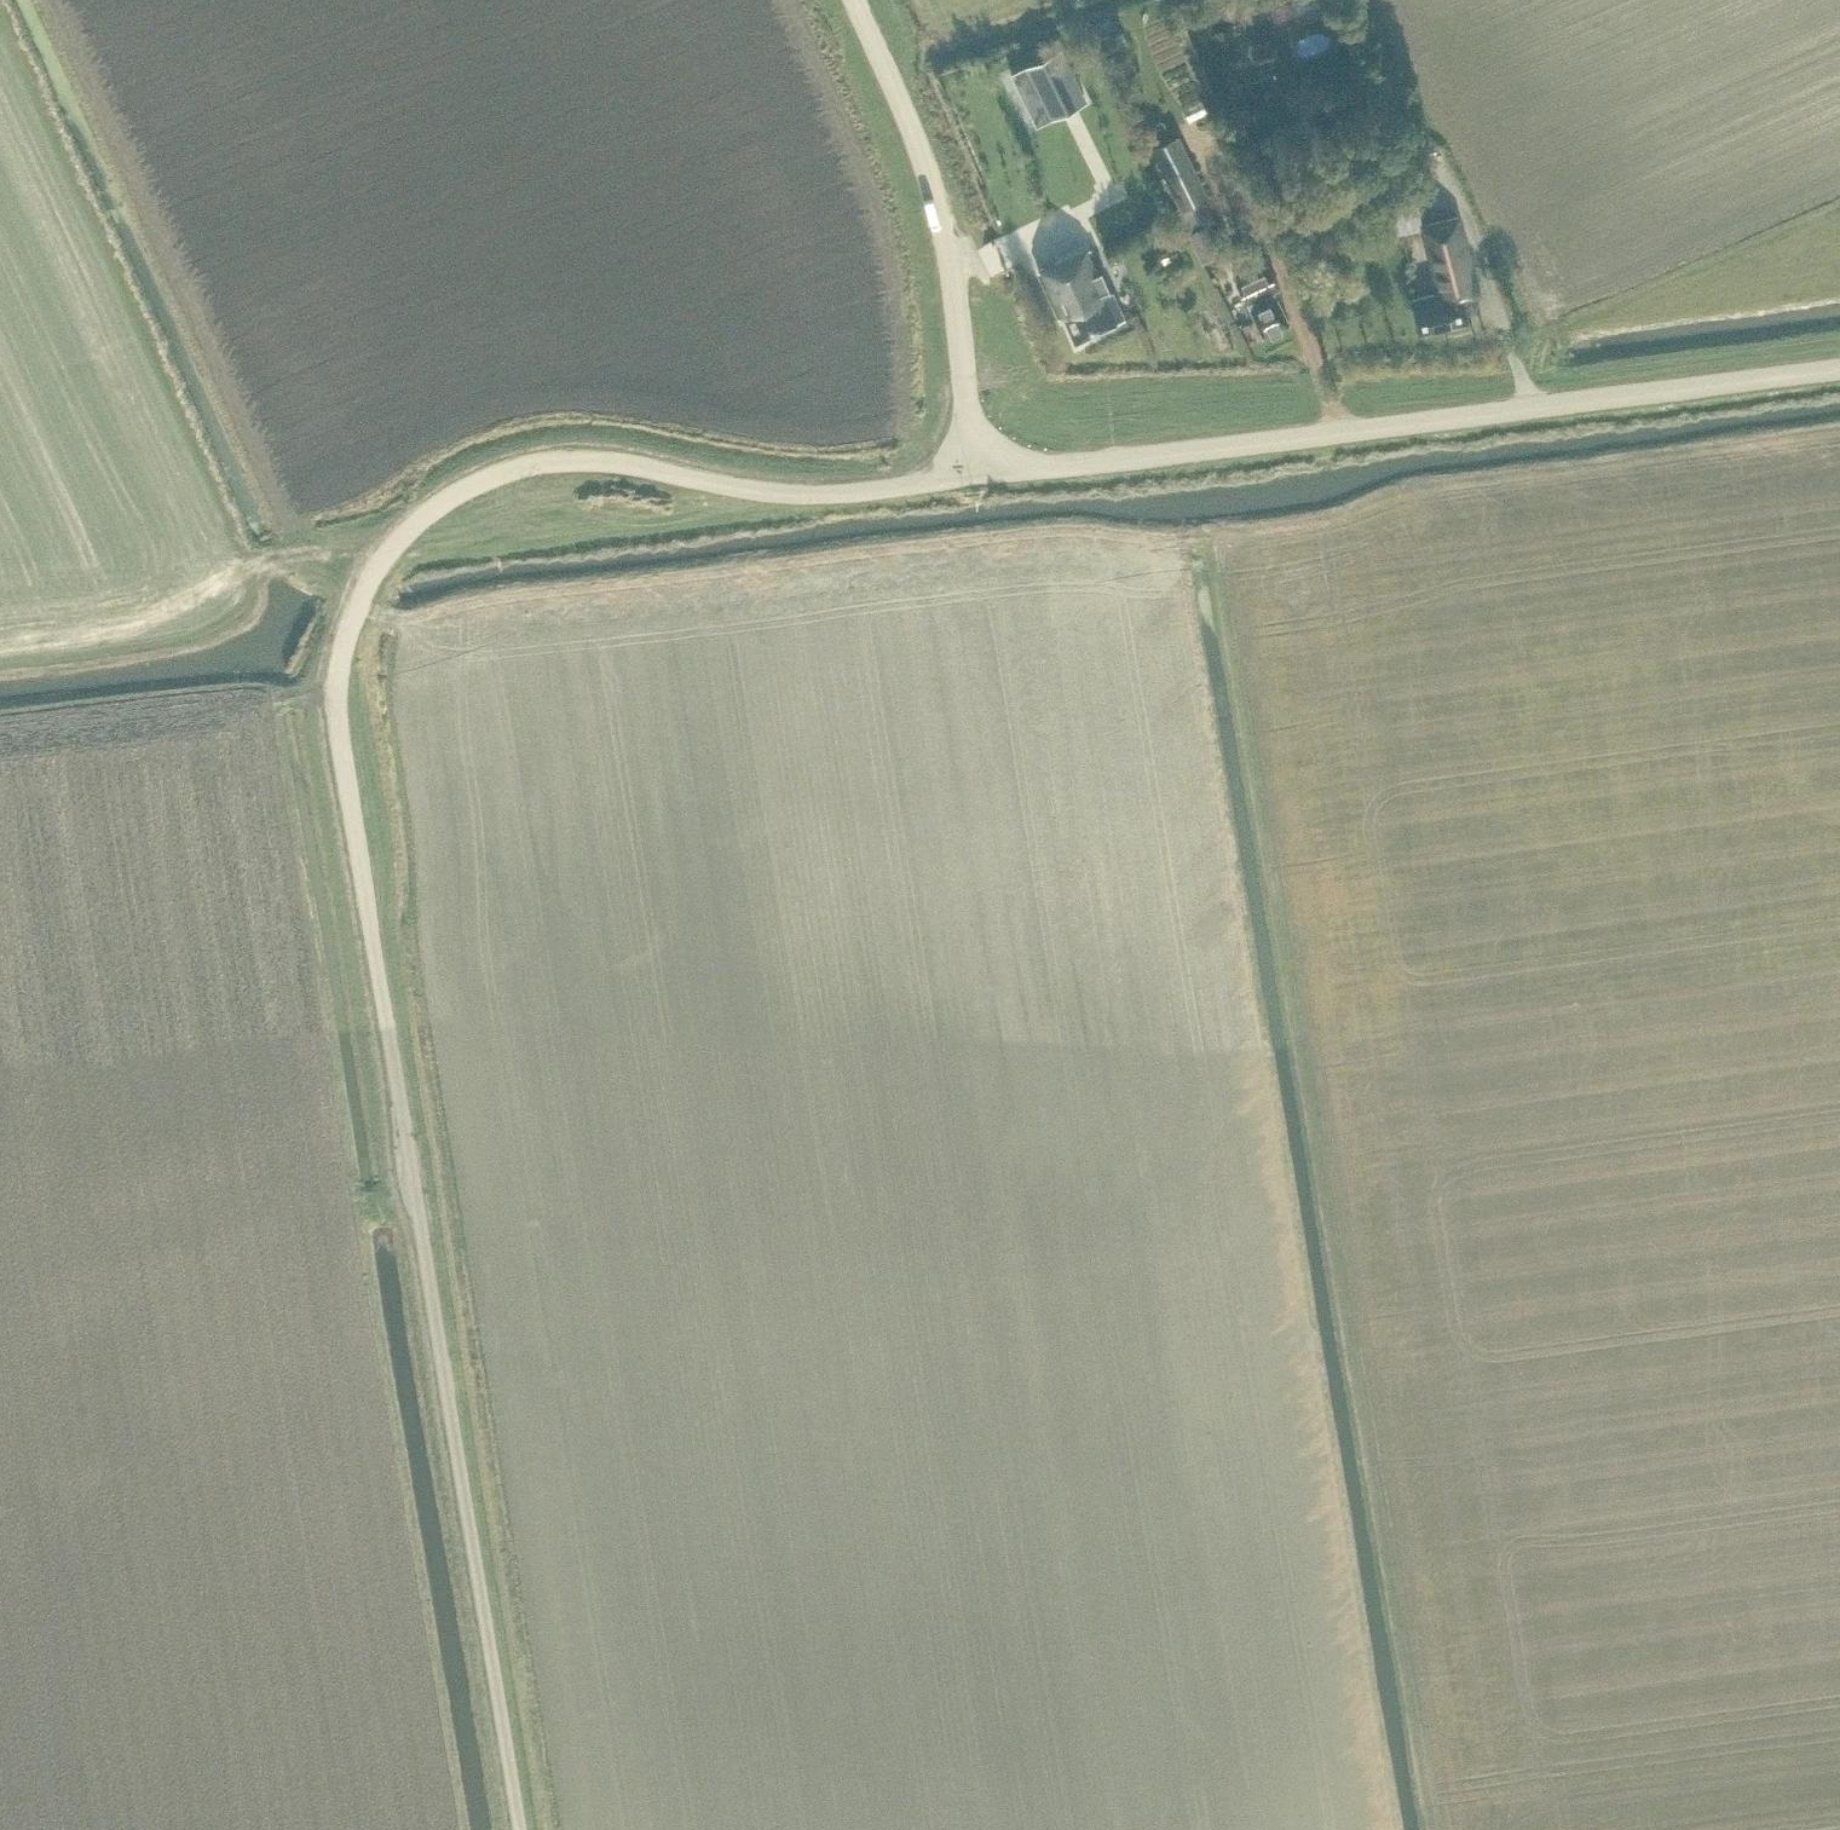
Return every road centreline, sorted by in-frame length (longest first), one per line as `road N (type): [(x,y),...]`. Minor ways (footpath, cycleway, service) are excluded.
road 1 (unclassified): [(519,1829),(339,740),(345,639),(372,576),(404,533),(451,495),(515,467),(605,459),(758,488),(824,492),(974,475)]
road 2 (tertiary): [(974,475),(1839,368)]
road 3 (tertiary): [(974,475),(936,200),(855,0)]

